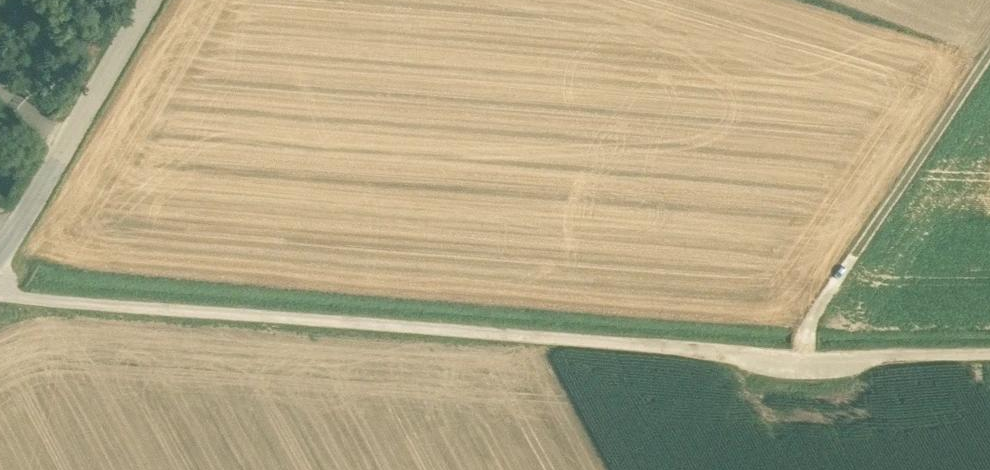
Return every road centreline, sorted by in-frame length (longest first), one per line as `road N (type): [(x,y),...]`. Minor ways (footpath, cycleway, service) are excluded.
road 1 (track): [(0,287),(13,295),(744,363),(989,369)]
road 2 (track): [(799,367),(805,331),(989,56)]
road 3 (tertiary): [(149,0),(0,249)]

